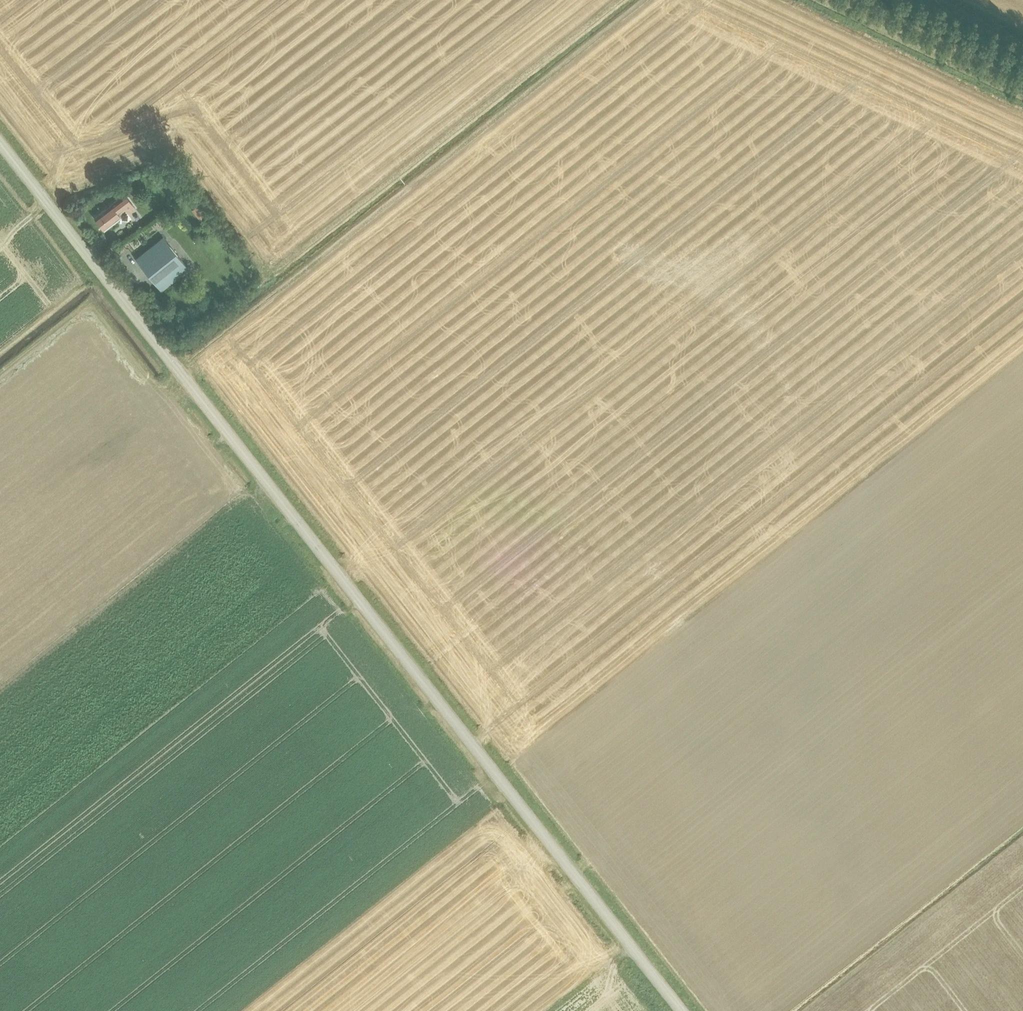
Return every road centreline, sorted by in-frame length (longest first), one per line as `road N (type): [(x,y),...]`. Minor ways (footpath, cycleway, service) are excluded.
road 1 (tertiary): [(680,1010),(0,150)]

